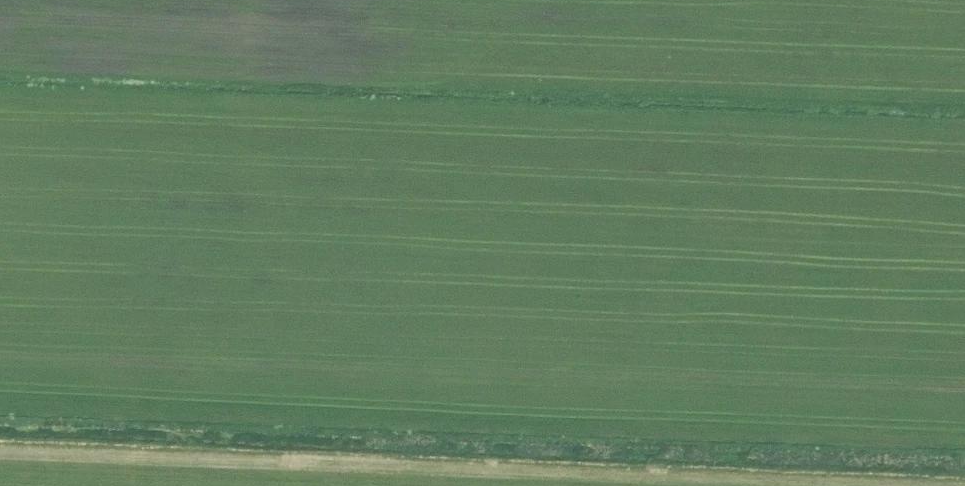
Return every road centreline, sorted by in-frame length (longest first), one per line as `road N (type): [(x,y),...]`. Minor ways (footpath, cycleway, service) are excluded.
road 1 (track): [(0,455),(845,485)]

